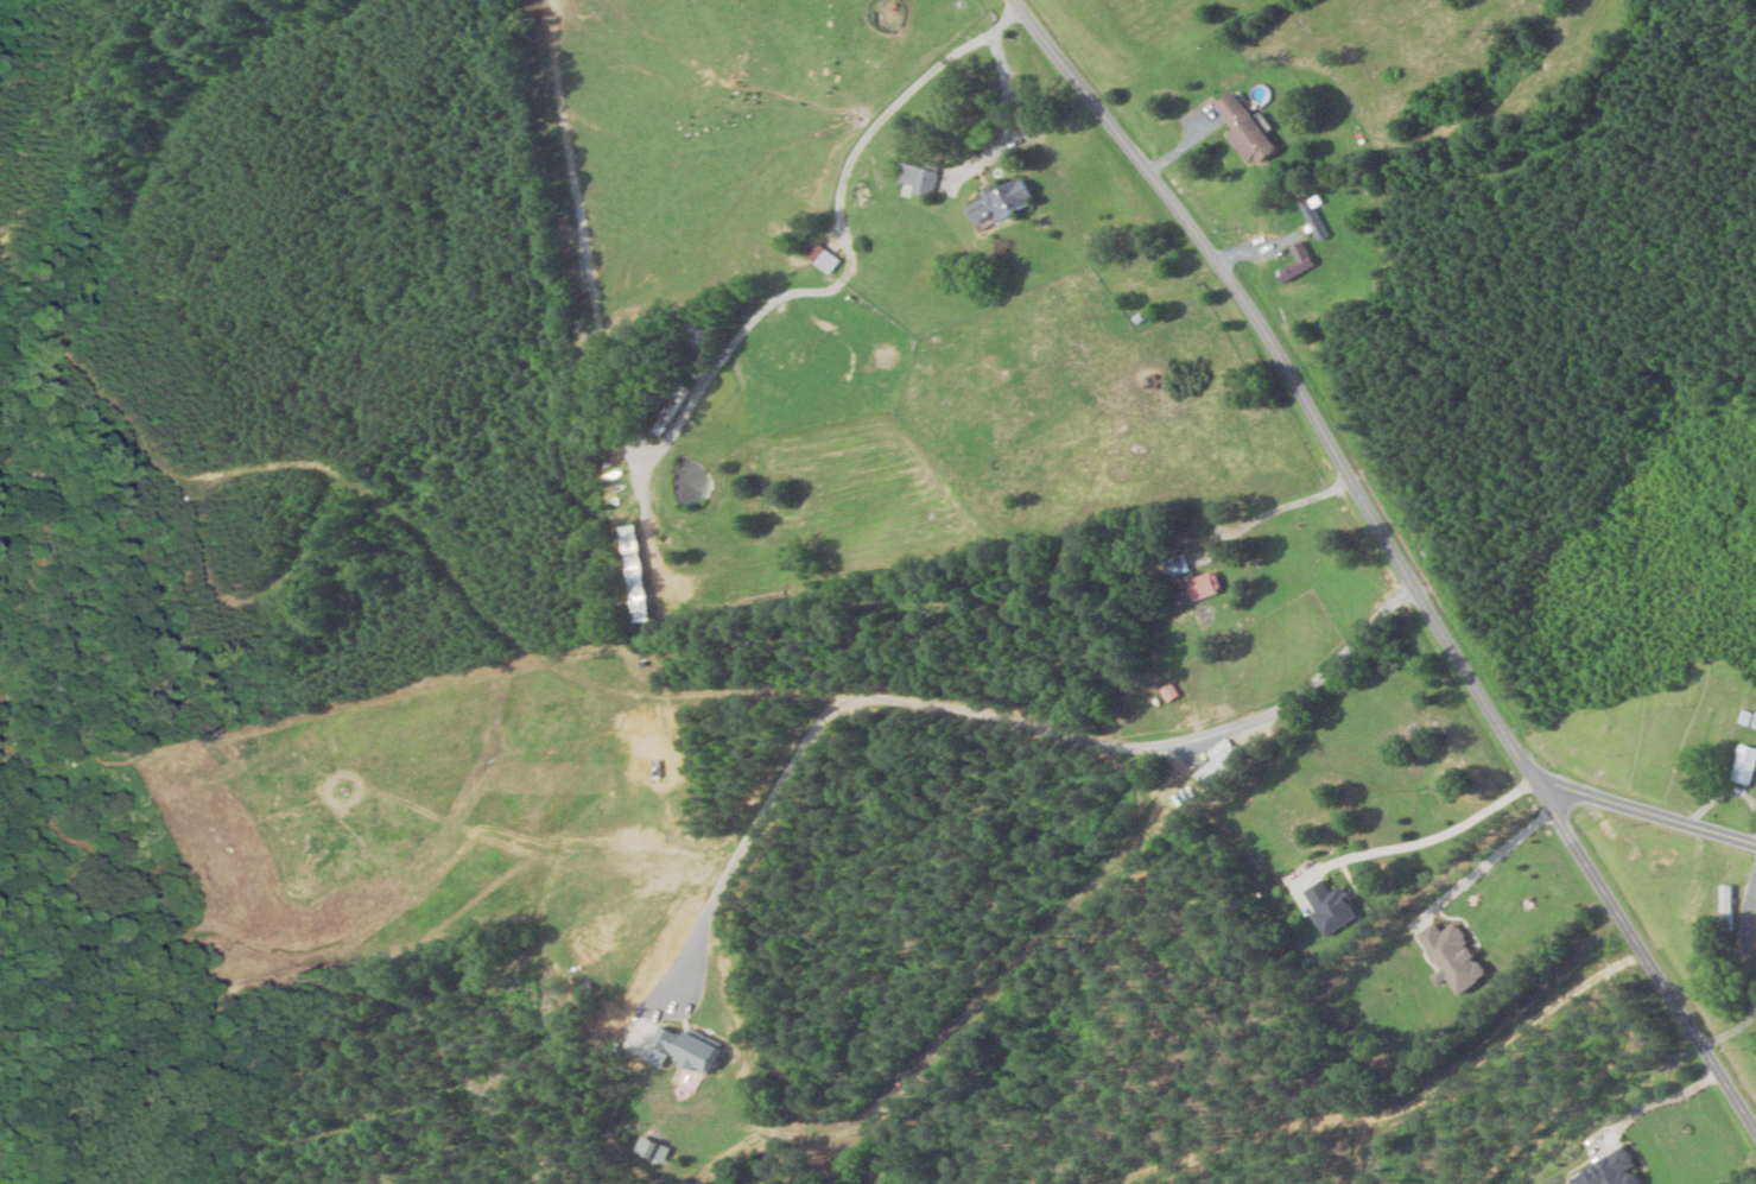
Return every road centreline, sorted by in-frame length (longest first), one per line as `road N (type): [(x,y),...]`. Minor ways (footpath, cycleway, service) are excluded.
road 1 (tertiary): [(1755,1126),(1357,517),(1219,270),(1009,0)]
road 2 (residential): [(1755,844),(1538,791)]

